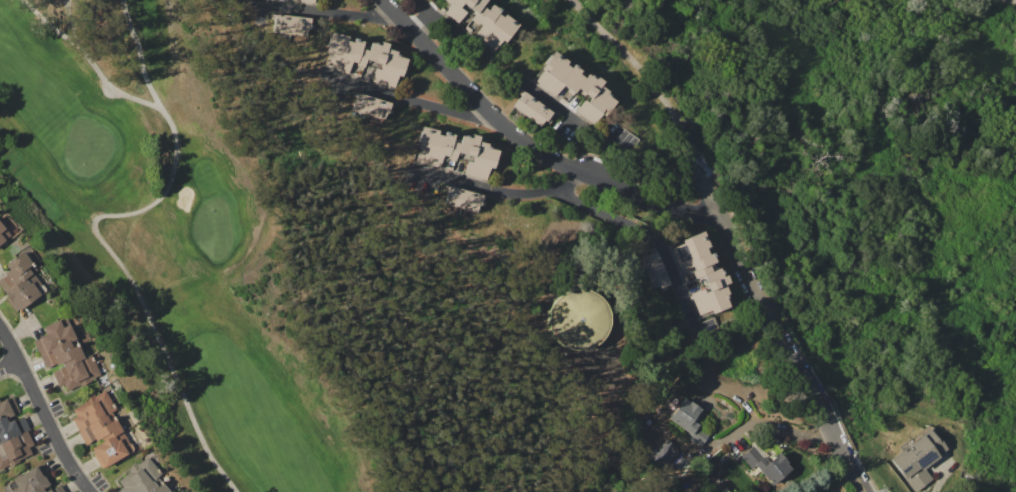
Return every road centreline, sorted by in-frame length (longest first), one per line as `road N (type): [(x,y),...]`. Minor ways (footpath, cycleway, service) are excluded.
road 1 (residential): [(714,217),(556,163),(485,112),(381,0)]
road 2 (residential): [(865,491),(714,217)]
road 3 (track): [(714,217),(680,125),(648,77),(570,0)]
road 4 (residential): [(90,491),(0,329)]

